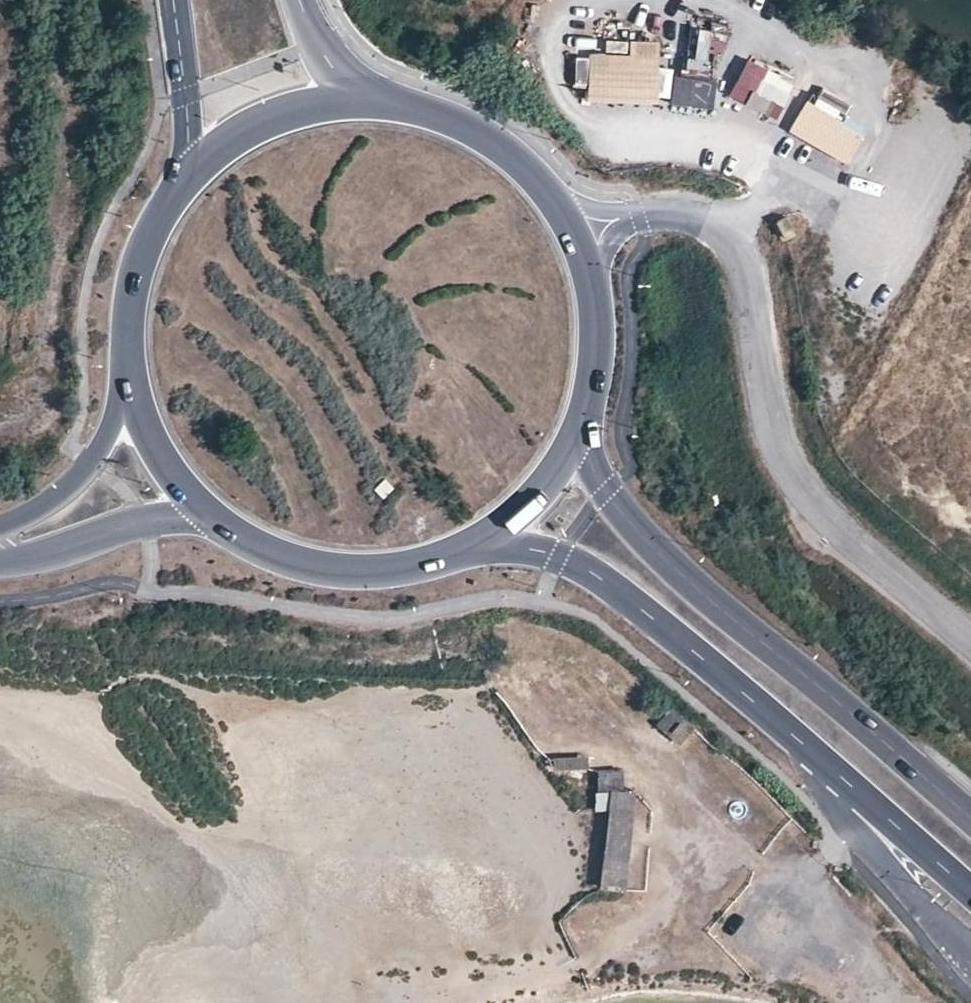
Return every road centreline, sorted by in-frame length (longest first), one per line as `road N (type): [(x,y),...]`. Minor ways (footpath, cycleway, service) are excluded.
road 1 (primary): [(490,540),(559,557),(631,603),(970,892)]
road 2 (residential): [(970,632),(810,493),(771,423),(739,262),(724,238),(699,219),(620,219)]
road 3 (primary): [(970,822),(670,563),(606,492),(582,430)]
road 4 (primary): [(222,531),(285,564),(354,577),(425,569),(490,540)]
road 5 (primary): [(561,213),(529,173),(468,130),(360,105)]
road 6 (primary): [(0,561),(146,521),(185,516),(222,531)]
road 7 (primary): [(190,180),(135,275),(130,385)]
road 8 (primary): [(130,385),(76,480),(0,525)]
road 9 (primary): [(360,105),(285,118),(250,134),(190,180)]
road 10 (primary): [(175,0),(190,180)]
road 11 (primary): [(130,385),(162,467),(222,531)]
road 12 (primary): [(582,430),(598,364),(586,264)]
road 13 (primary): [(490,540),(535,503),(582,430)]
road 14 (primary): [(360,105),(300,0)]

